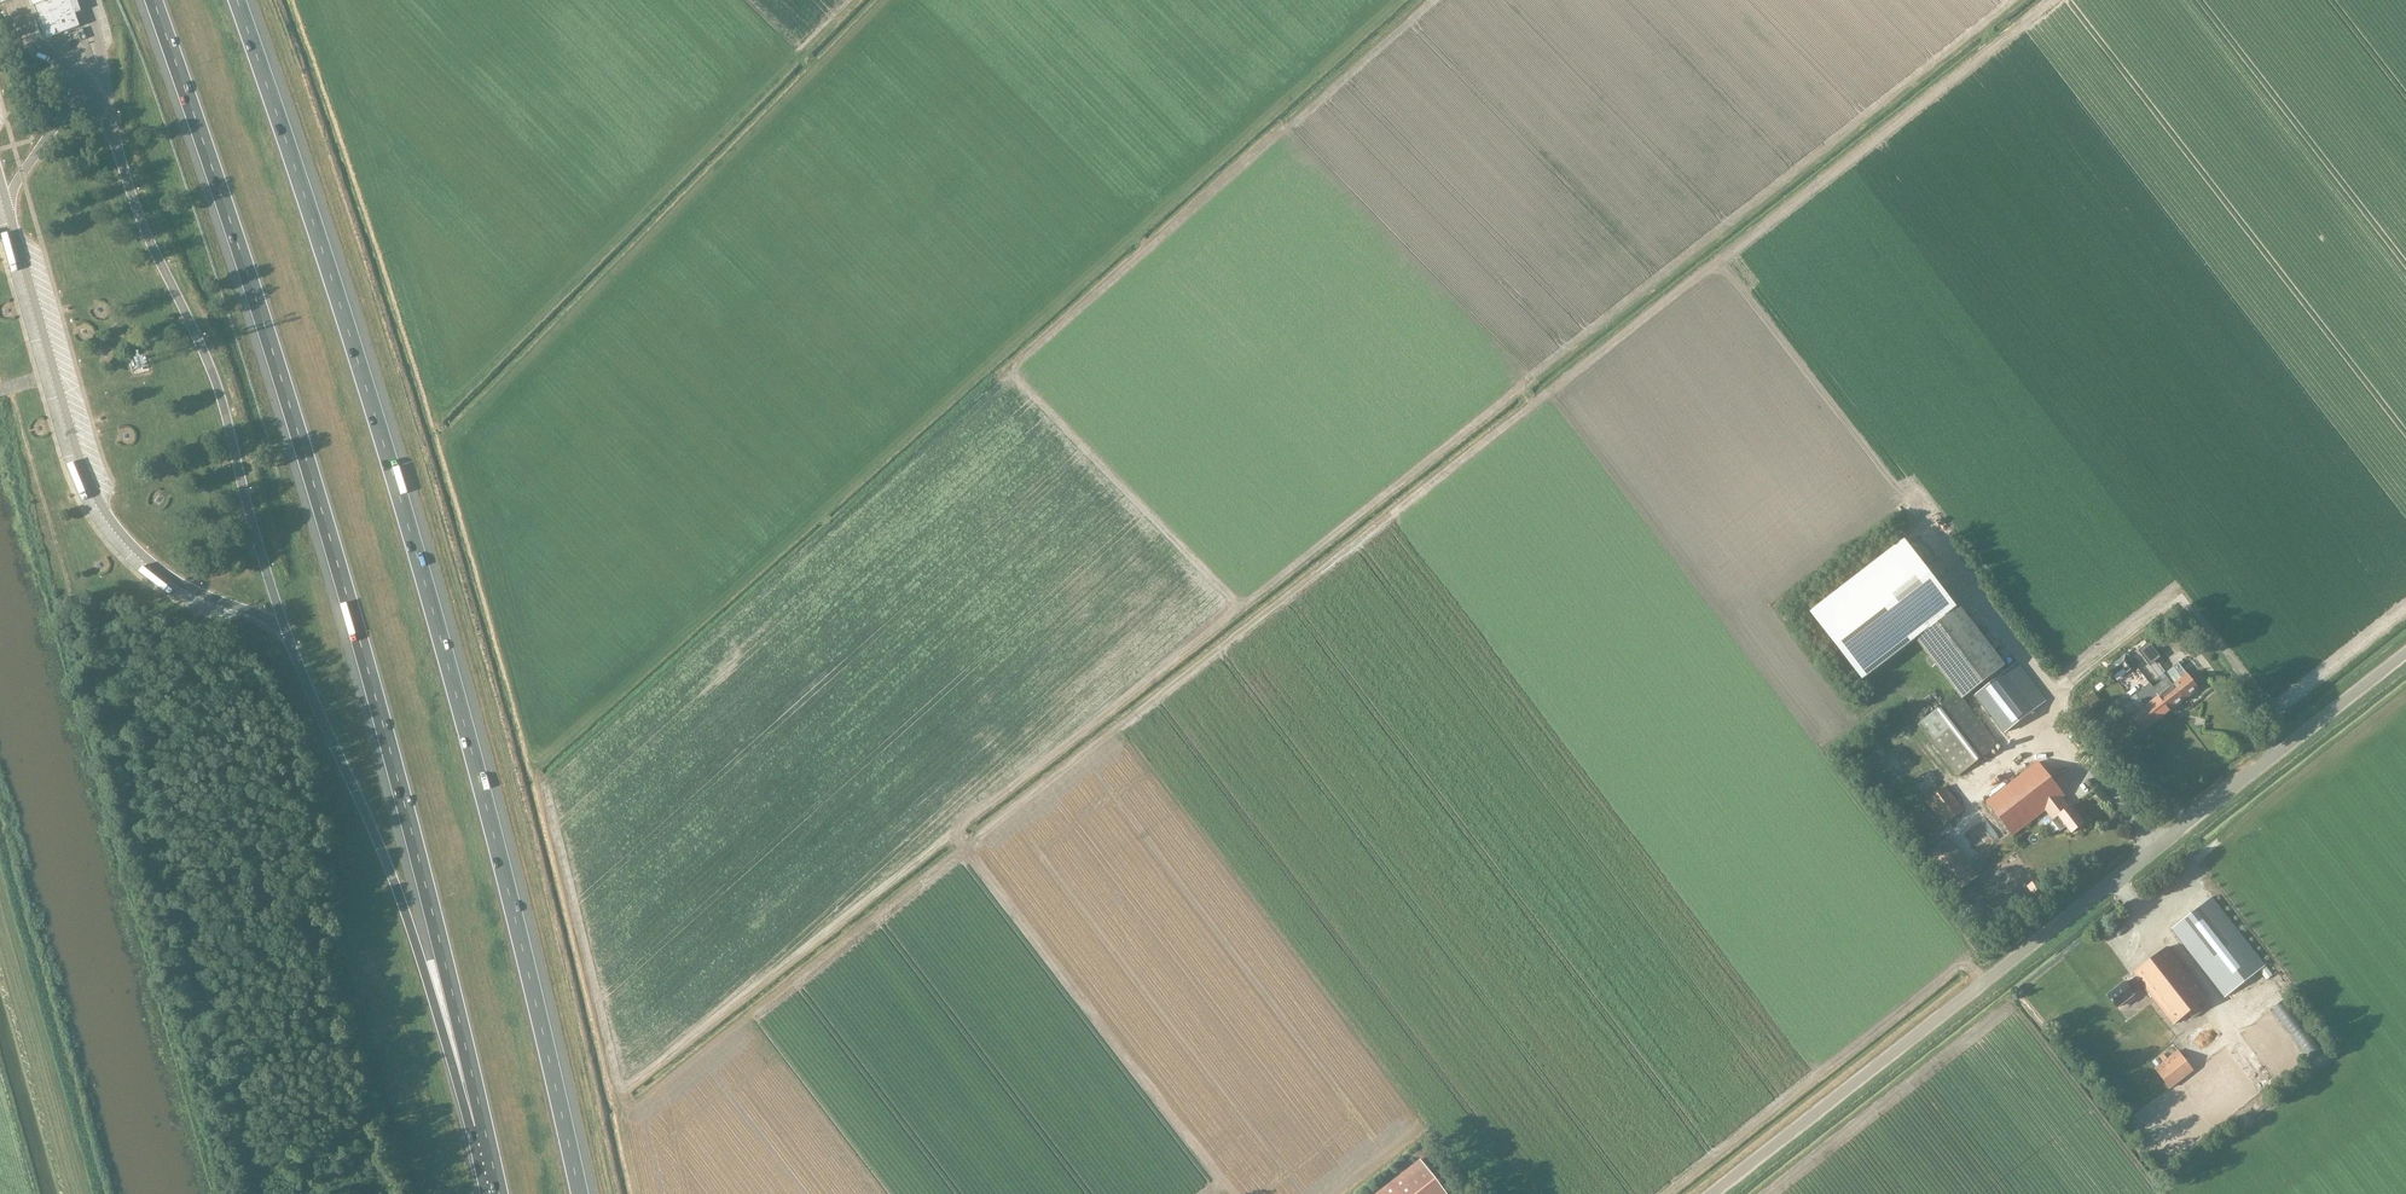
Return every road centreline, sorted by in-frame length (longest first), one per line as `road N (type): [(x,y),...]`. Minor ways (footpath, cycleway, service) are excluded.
road 1 (motorway): [(578,1193),(424,583),(237,0)]
road 2 (motorway): [(153,0),(326,527),(486,1137)]
road 3 (tertiary): [(1712,1193),(2405,652)]
road 4 (motorway): [(319,712),(396,889),(469,1124),(486,1137)]

